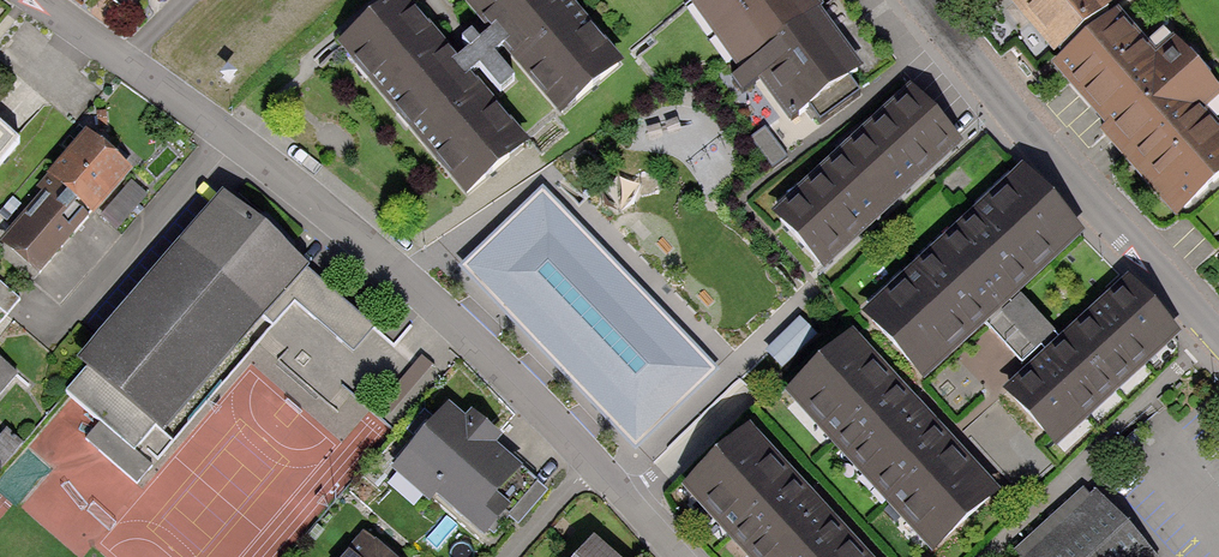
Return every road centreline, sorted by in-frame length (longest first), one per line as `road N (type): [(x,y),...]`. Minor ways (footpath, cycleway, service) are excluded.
road 1 (residential): [(590,462),(444,312),(233,141),(35,0)]
road 2 (tertiary): [(1218,333),(917,0)]
road 3 (residential): [(679,556),(590,462)]
road 4 (residential): [(508,556),(590,462)]

